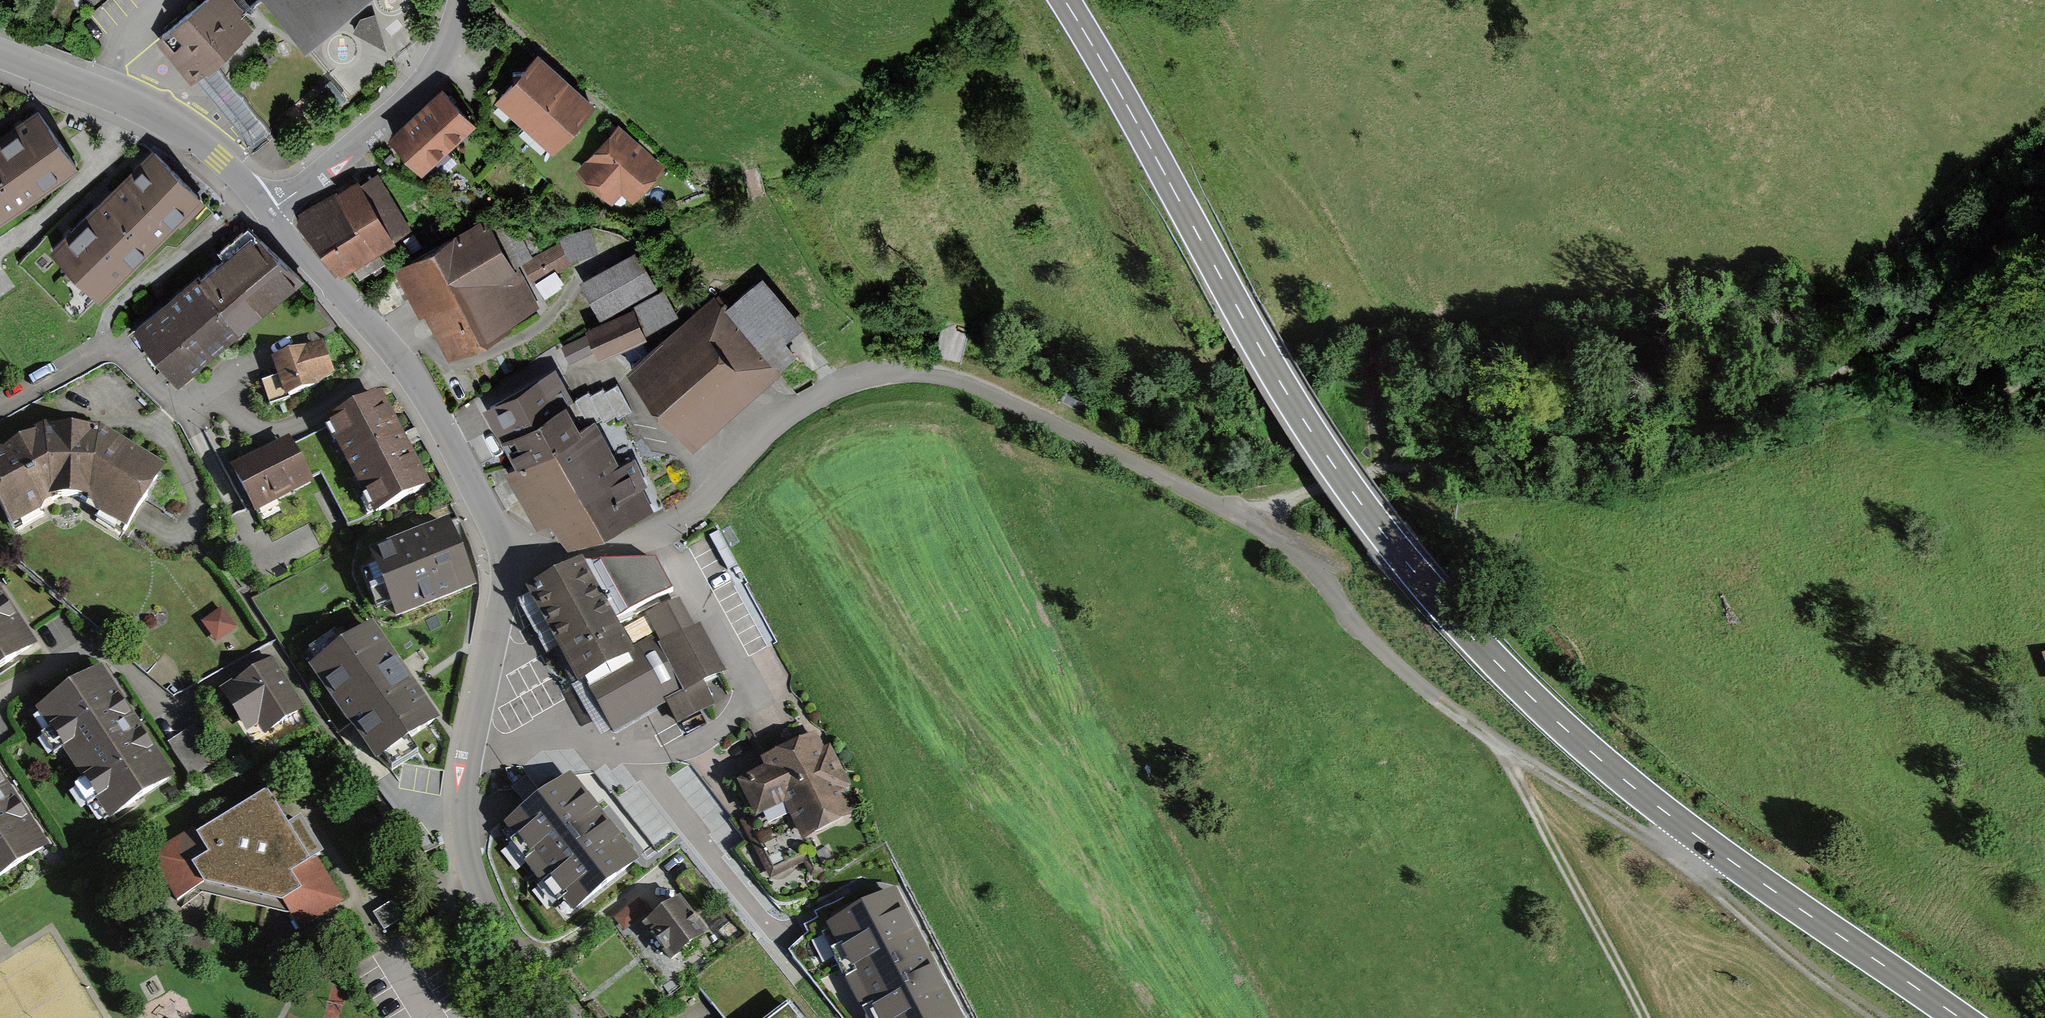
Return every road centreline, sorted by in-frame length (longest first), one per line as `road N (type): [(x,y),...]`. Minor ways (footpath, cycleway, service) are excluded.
road 1 (track): [(501,557),(601,551),(662,529),(691,514),(800,405),(859,378),(915,372),(969,384),(1279,538),(1422,689),(1674,857),(1878,1017)]
road 2 (secondary): [(1959,1017),(1662,811),(1481,649),(1404,559),(1304,420),(1064,0)]
road 3 (unclassified): [(268,212),(430,404),(501,557),(463,786),(466,847),(471,873),(563,1017)]
road 4 (track): [(1249,518),(1390,469),(1627,438),(1833,377),(2044,229)]
road 5 (unclassified): [(0,52),(178,127),(268,212)]
road 6 (track): [(1502,748),(1644,1017)]
road 7 (unclassified): [(268,212),(395,112),(439,61),(459,0)]
road 8 (residential): [(0,695),(76,652),(105,653),(169,720)]
road 9 (track): [(1850,366),(1889,397),(1934,402),(2044,378)]
road 10 (track): [(1363,296),(1377,432),(1390,469)]

